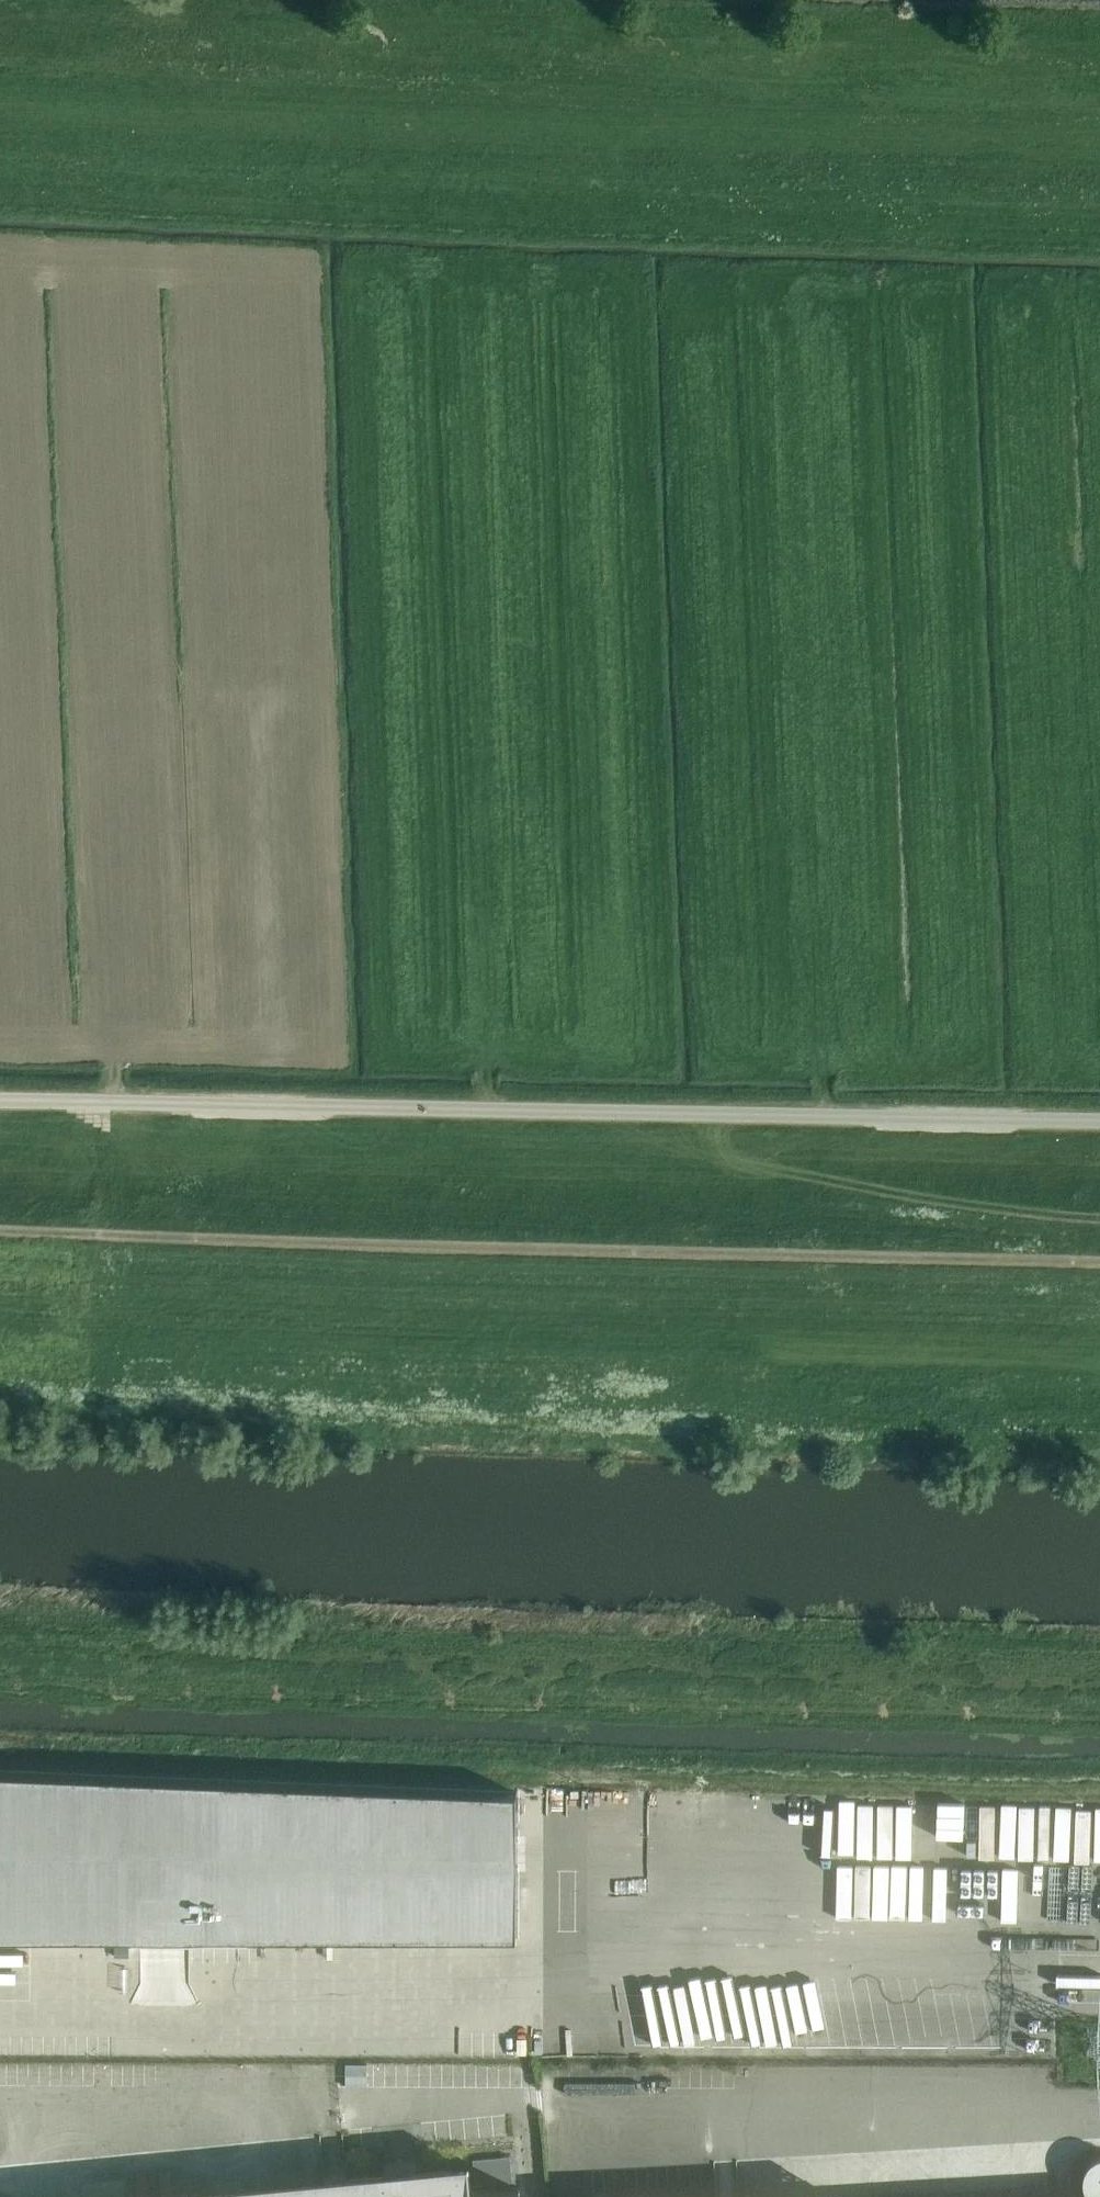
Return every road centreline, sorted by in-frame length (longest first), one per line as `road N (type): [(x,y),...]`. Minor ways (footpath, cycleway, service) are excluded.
road 1 (track): [(1099,1788),(0,1755)]
road 2 (tertiary): [(1099,1123),(0,1100)]

